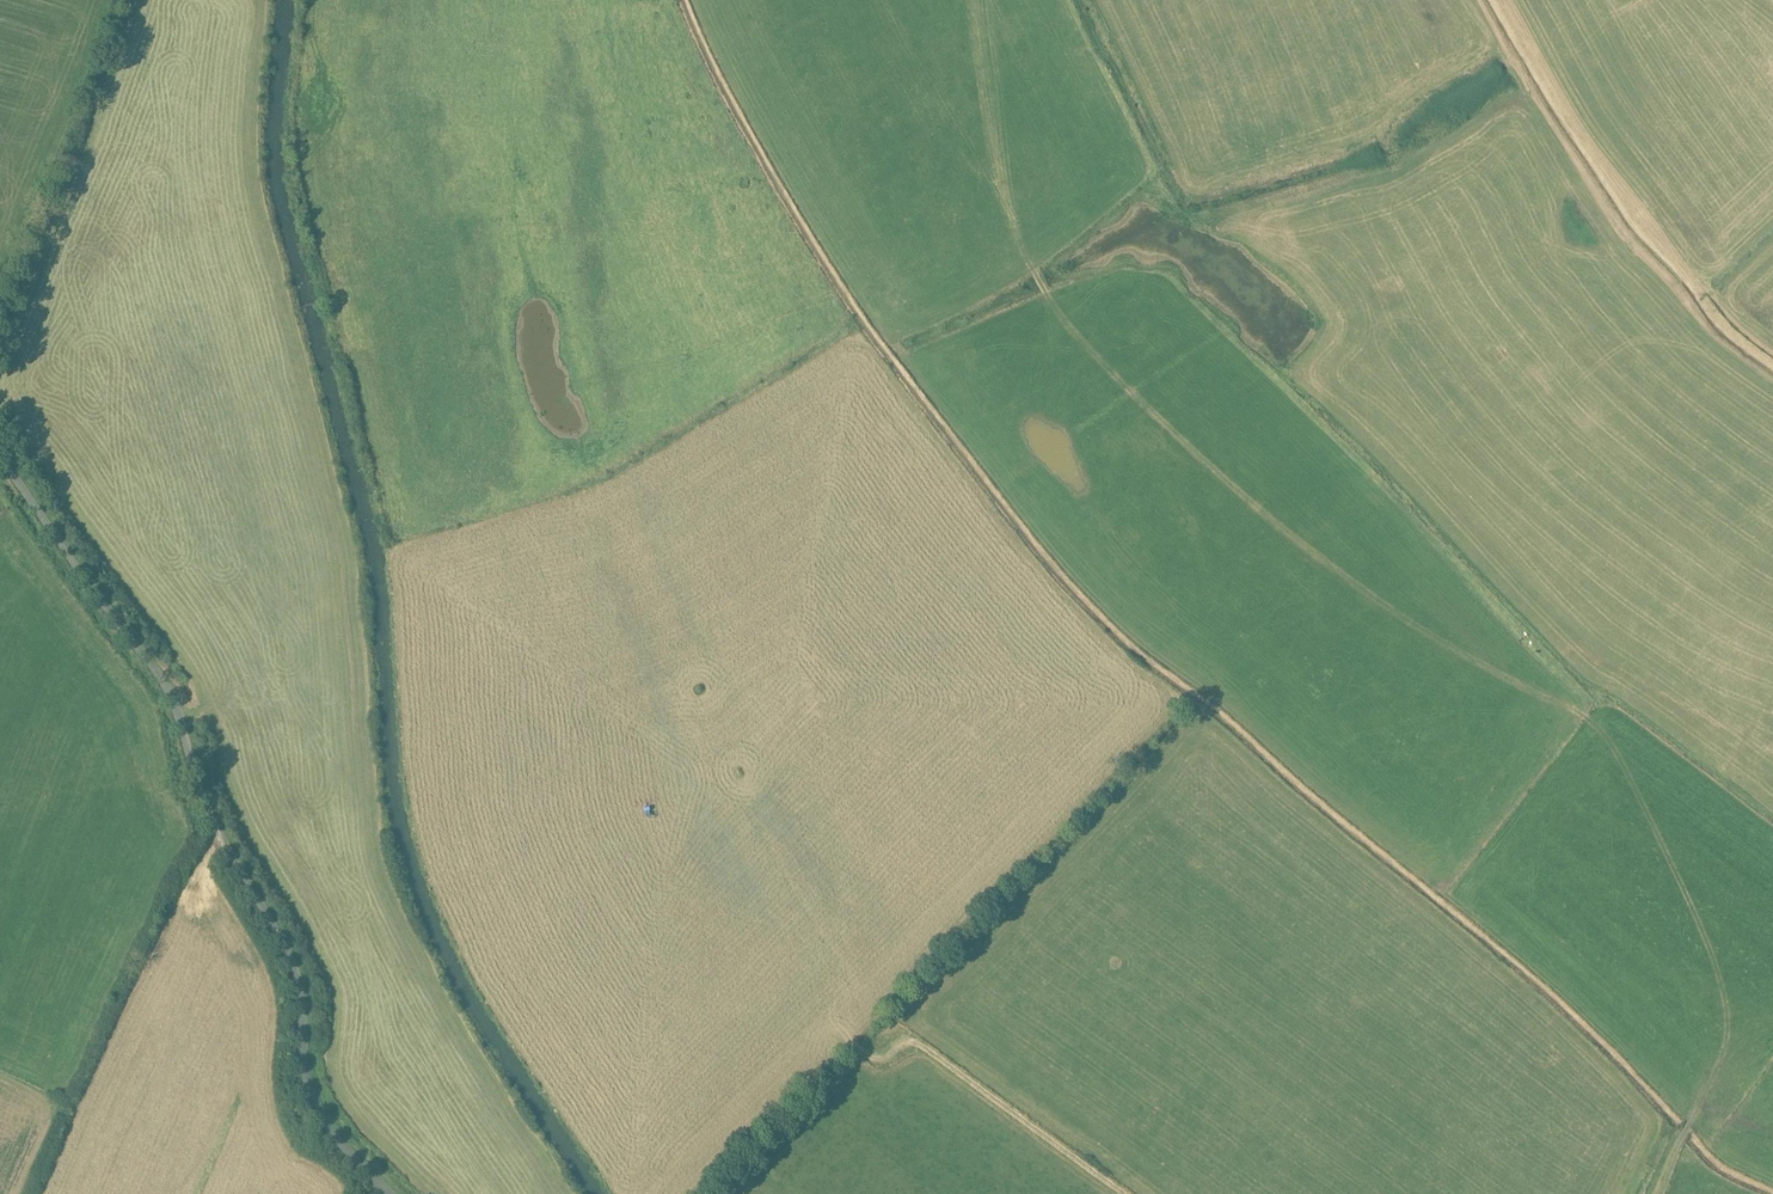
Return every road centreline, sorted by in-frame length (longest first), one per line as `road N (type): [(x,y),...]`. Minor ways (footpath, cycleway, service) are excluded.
road 1 (unclassified): [(389,1193),(320,1116),(305,1077),(299,984),(214,828),(181,719),(0,461)]

